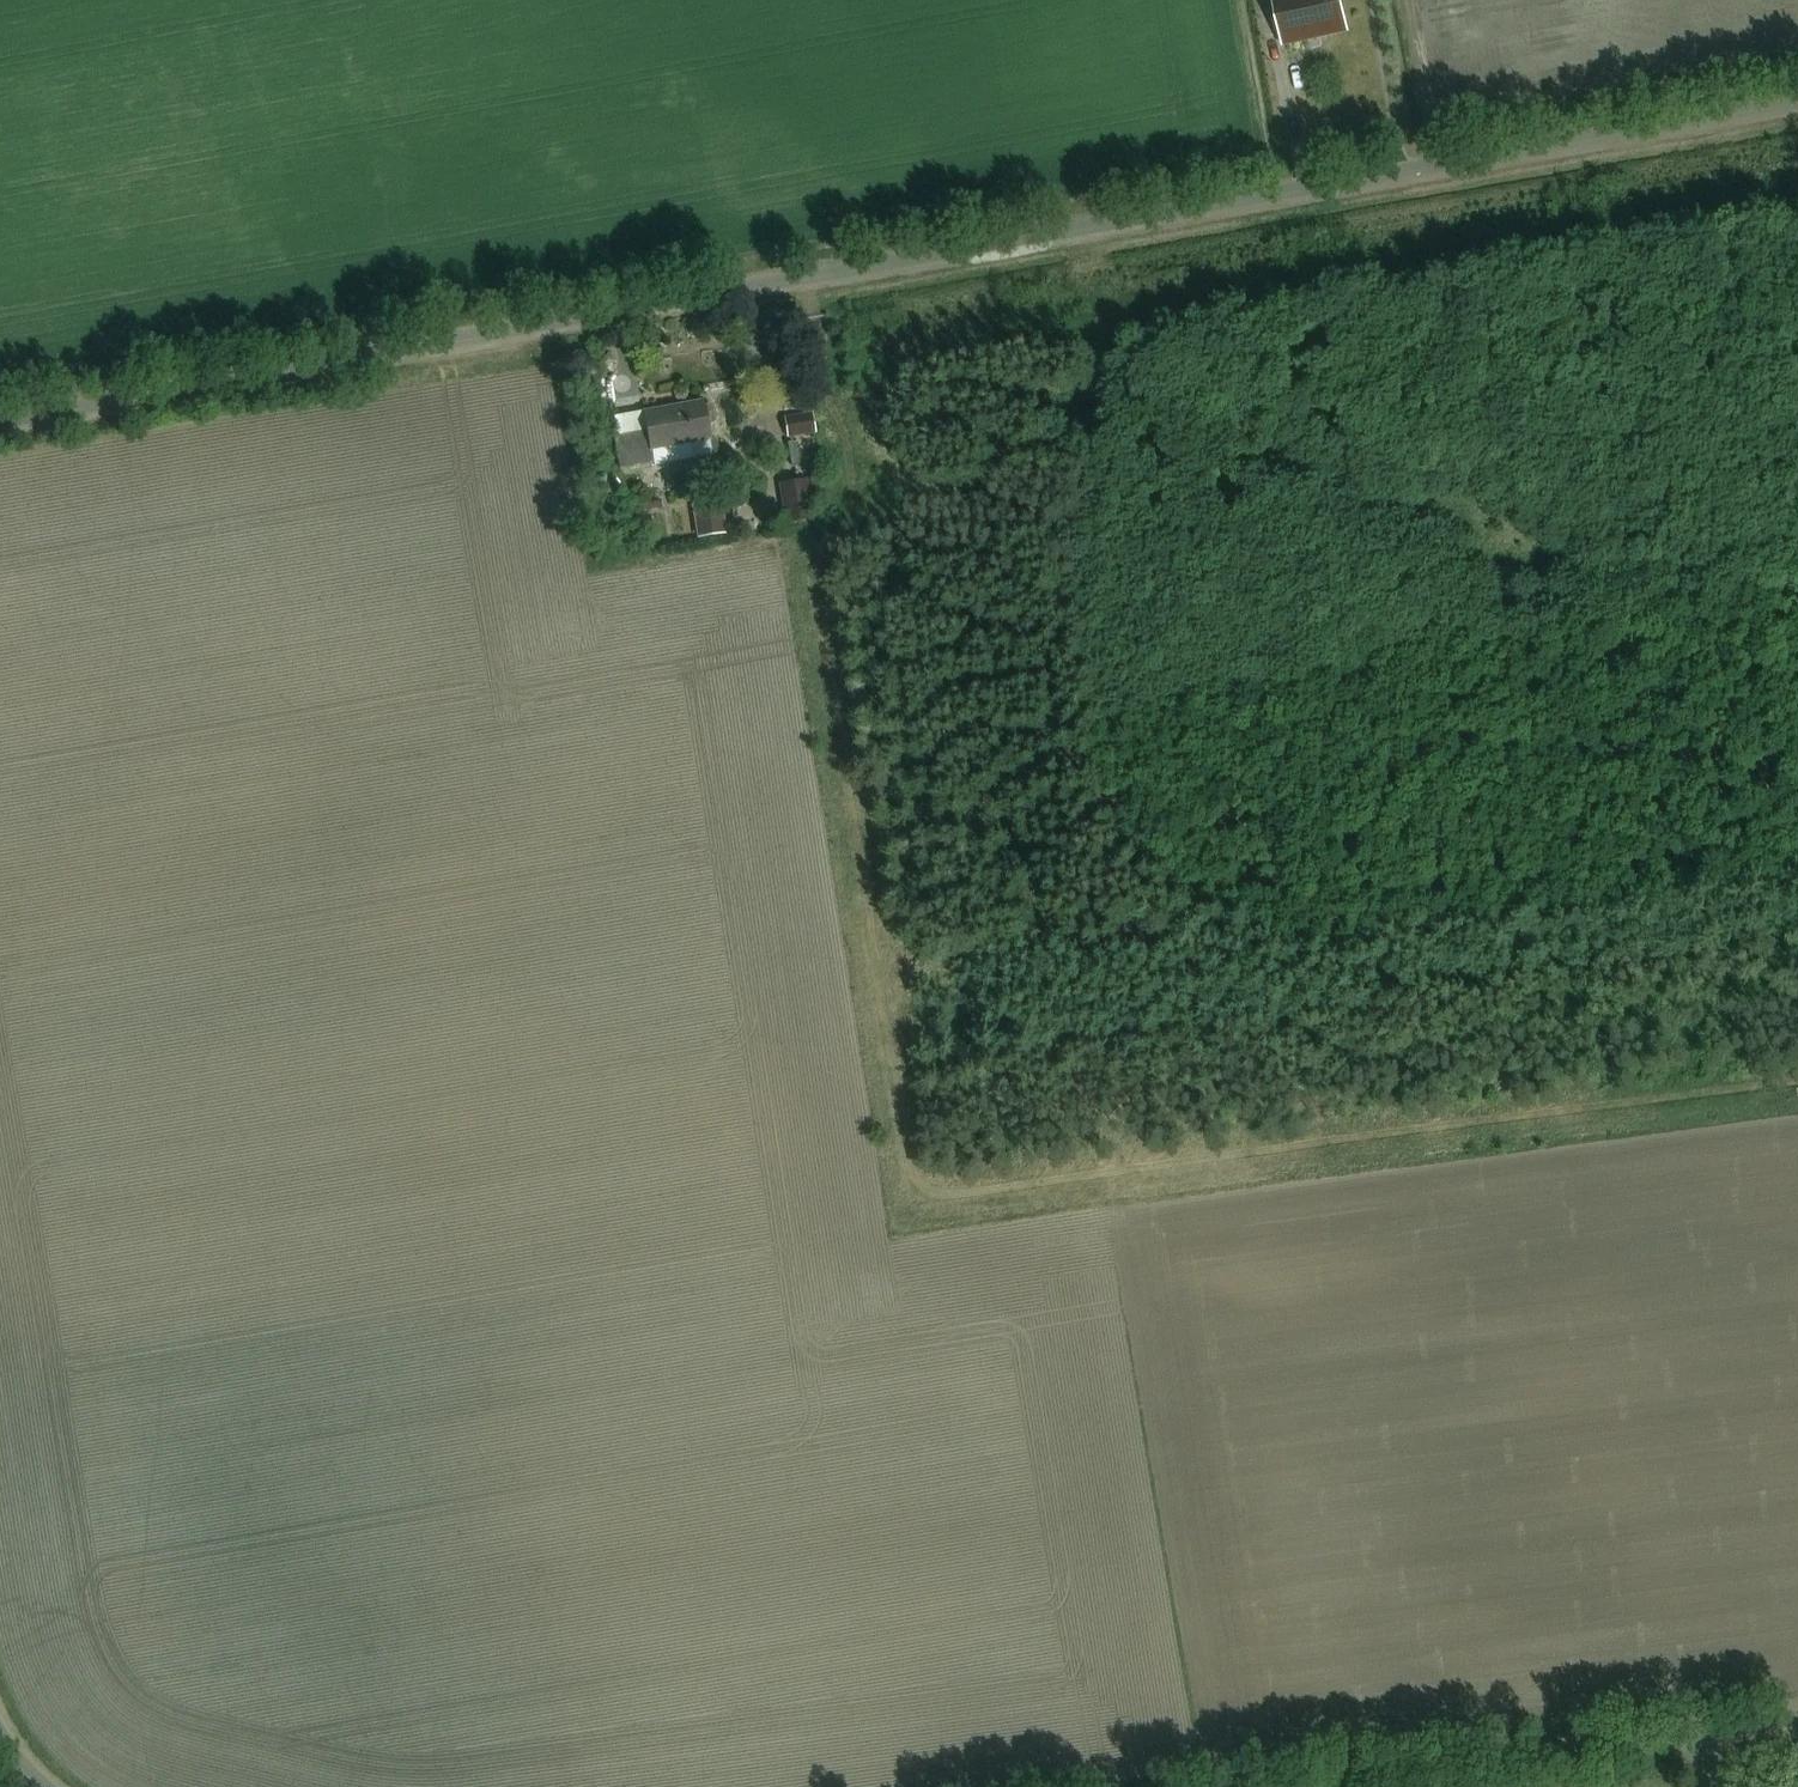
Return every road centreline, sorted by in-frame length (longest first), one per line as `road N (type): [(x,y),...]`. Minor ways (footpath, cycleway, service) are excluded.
road 1 (unclassified): [(0,422),(1797,102)]
road 2 (unclassified): [(1285,1786),(1797,1721)]

